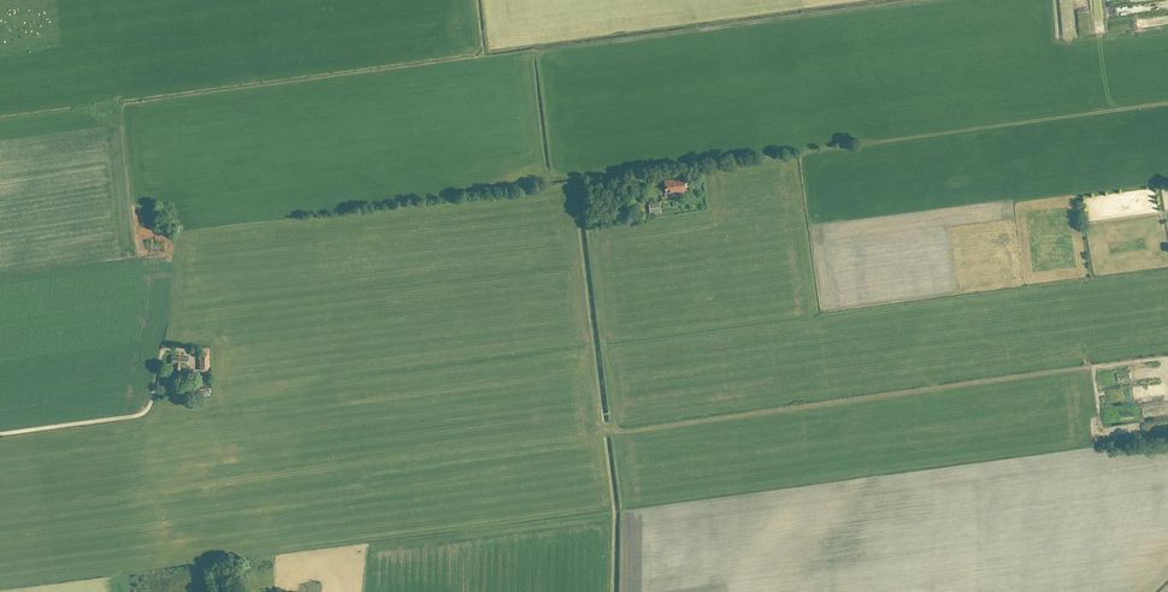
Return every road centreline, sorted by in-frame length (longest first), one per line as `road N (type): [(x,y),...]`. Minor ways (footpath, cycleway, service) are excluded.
road 1 (track): [(1166,357),(634,432),(589,423)]
road 2 (track): [(535,51),(925,0)]
road 3 (track): [(143,415),(150,422),(167,571),(242,561),(243,591)]
road 4 (track): [(163,351),(143,415),(0,434)]

